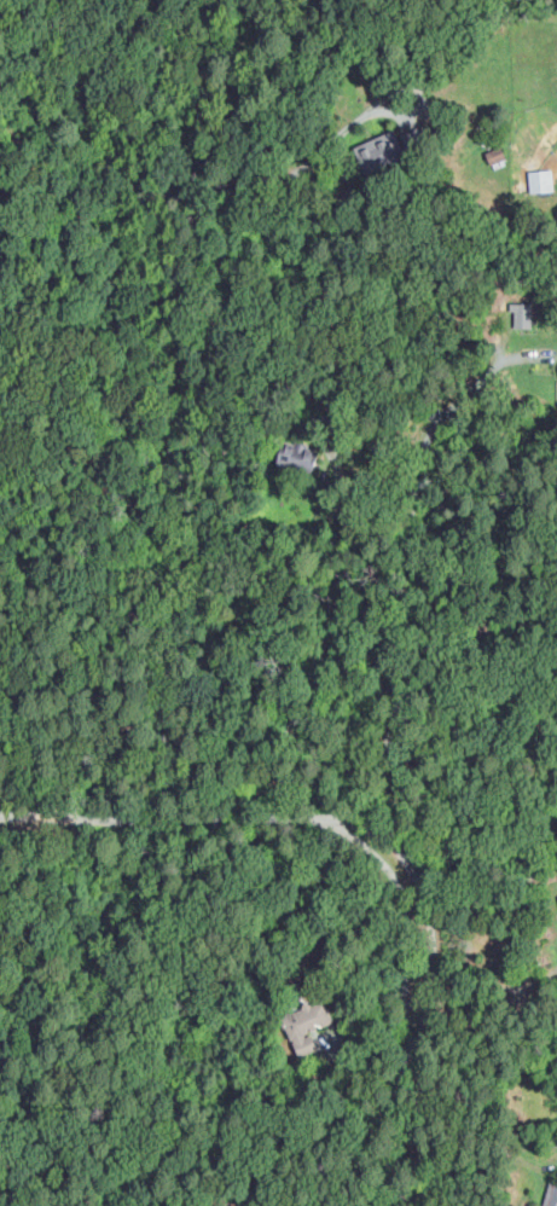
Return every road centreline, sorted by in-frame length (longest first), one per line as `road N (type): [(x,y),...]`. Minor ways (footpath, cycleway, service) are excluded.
road 1 (residential): [(422,1205),(435,955),(430,906),(402,852),(354,827)]
road 2 (residential): [(354,827),(407,895),(402,1205)]
road 3 (residential): [(0,817),(354,827)]

